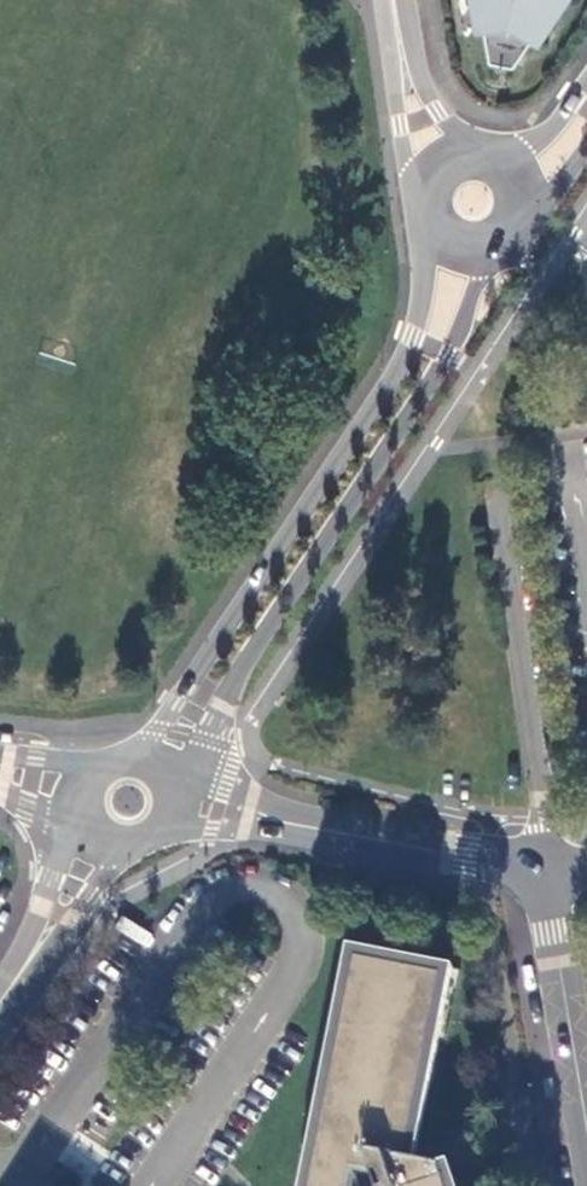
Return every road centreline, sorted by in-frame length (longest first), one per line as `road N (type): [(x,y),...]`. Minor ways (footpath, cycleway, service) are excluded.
road 1 (secondary): [(427,225),(419,318),(402,360),(176,703),(129,755)]
road 2 (secondary): [(169,779),(187,765),(446,358),(482,253)]
road 3 (tertiary): [(343,833),(497,863),(544,890),(586,1122)]
road 4 (tertiary): [(389,0),(402,124),(422,187)]
road 5 (tertiary): [(343,833),(229,787),(171,783)]
road 6 (tertiary): [(164,829),(343,833)]
road 7 (secondary): [(23,972),(135,845)]
road 8 (secondary): [(88,820),(62,851),(23,972)]
road 9 (tertiary): [(468,148),(421,80),(399,0)]

